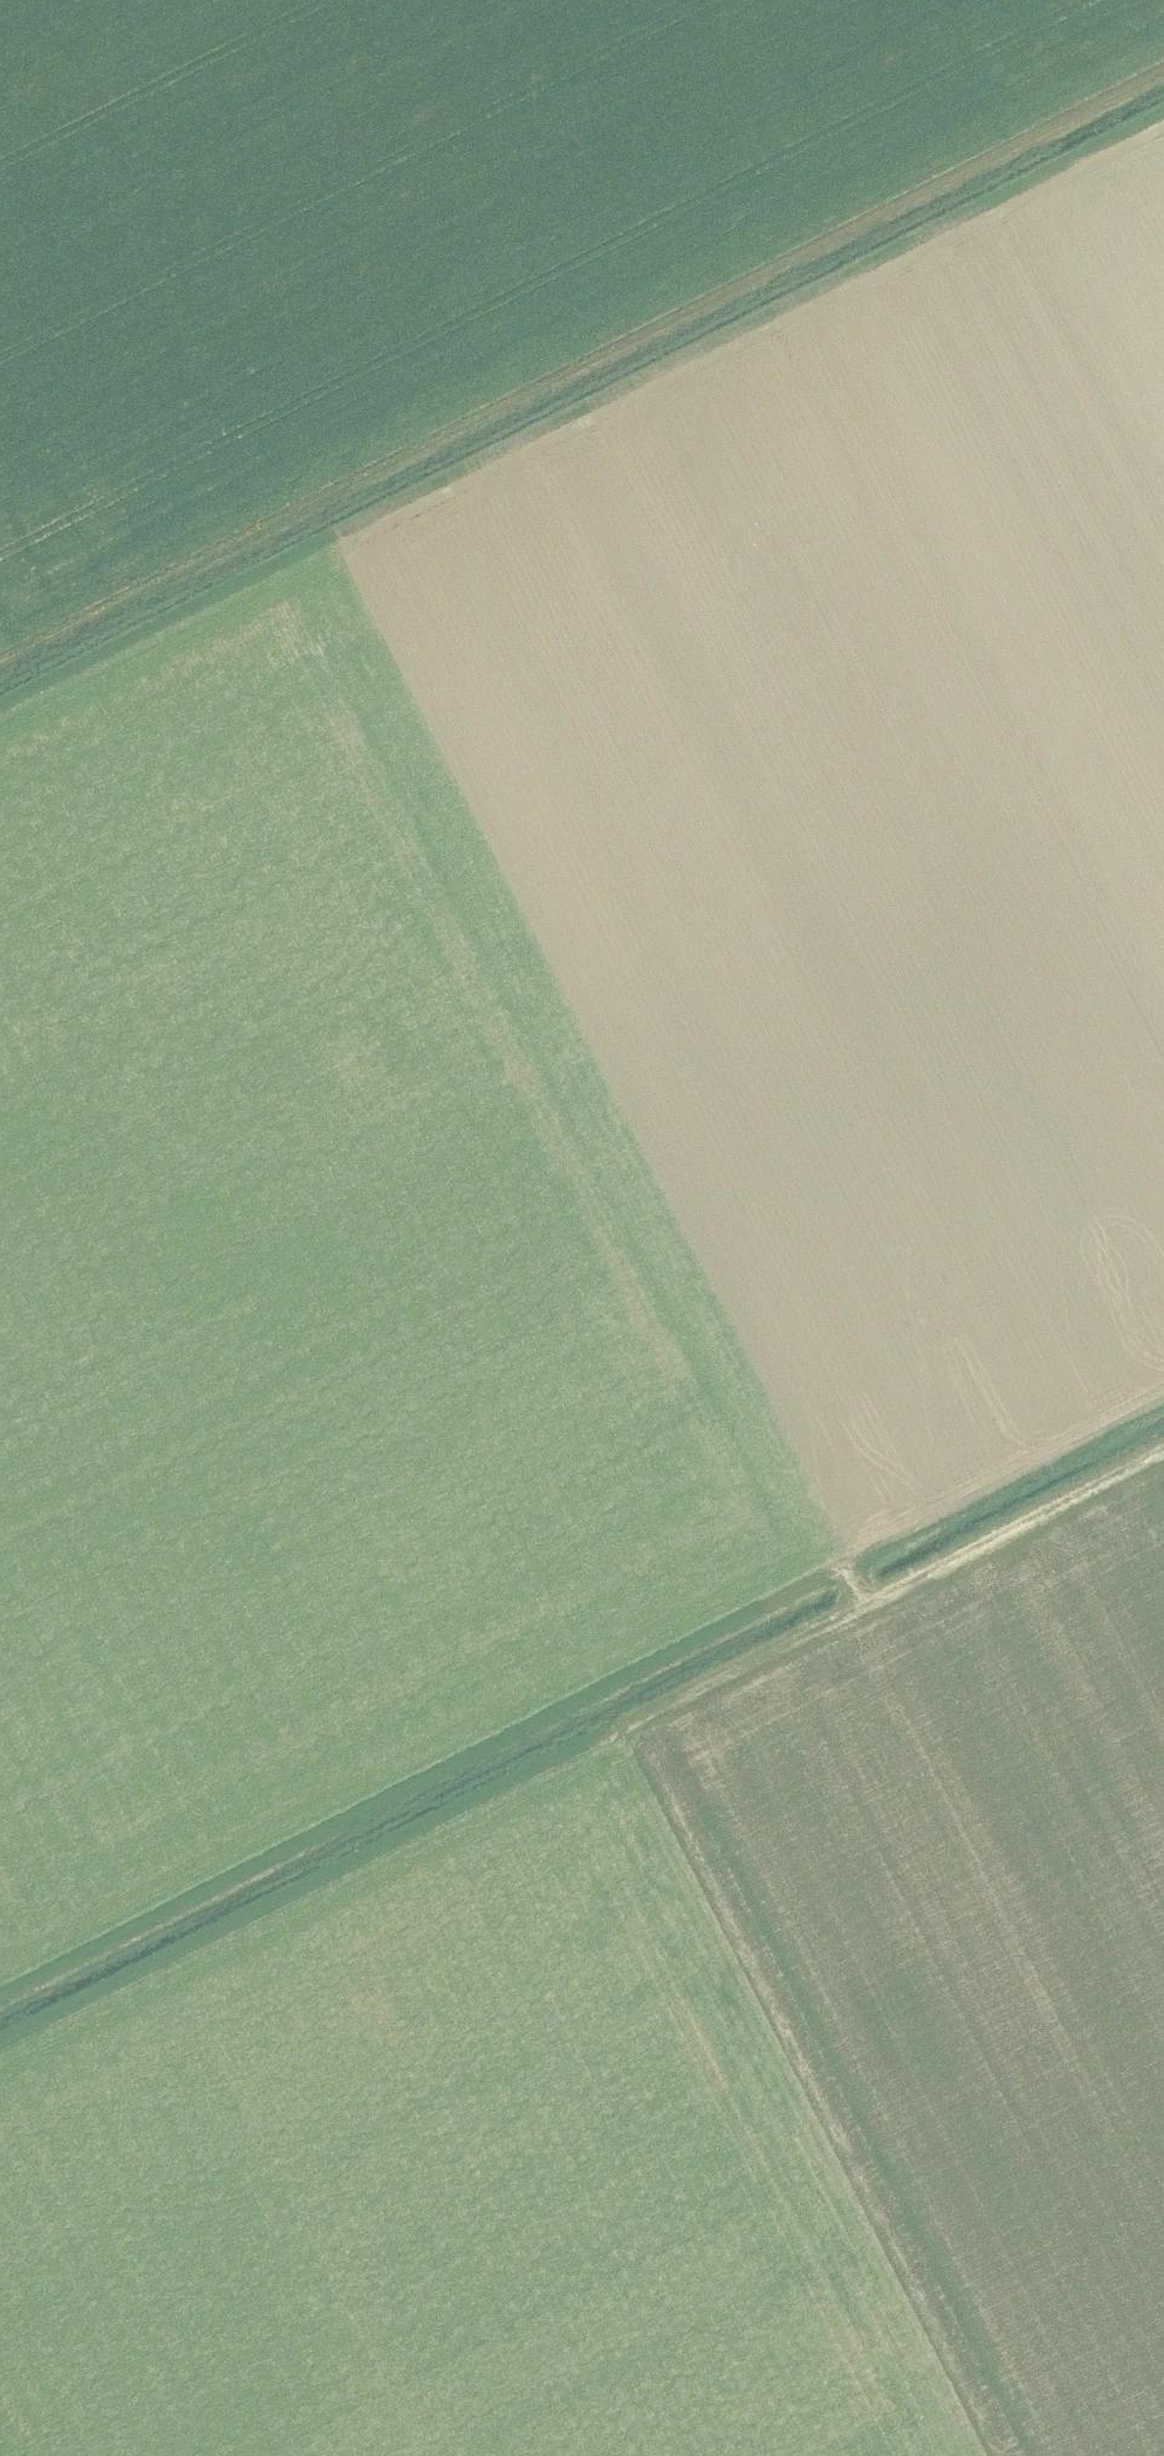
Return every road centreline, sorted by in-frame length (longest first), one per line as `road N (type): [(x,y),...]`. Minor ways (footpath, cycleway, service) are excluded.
road 1 (track): [(603,1745),(1163,1457)]

